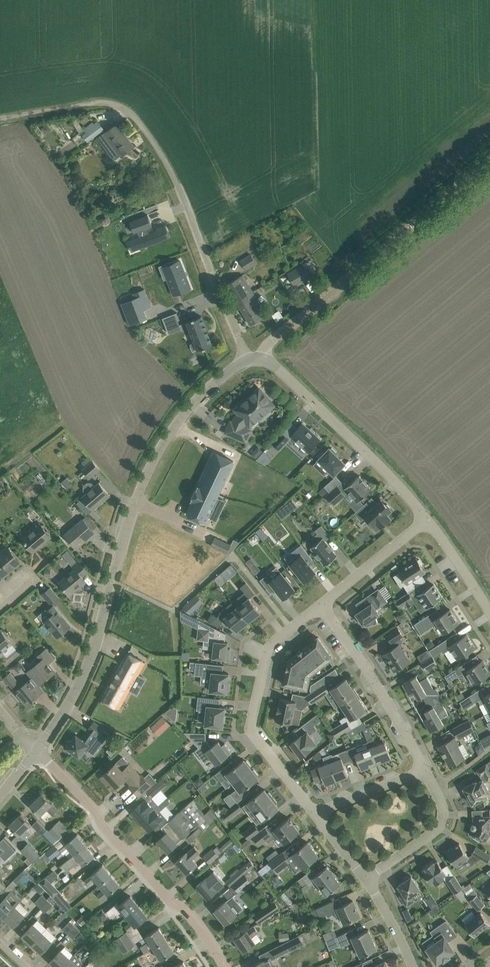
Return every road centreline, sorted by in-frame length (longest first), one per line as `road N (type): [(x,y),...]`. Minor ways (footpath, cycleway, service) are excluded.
road 1 (unclassified): [(39,751),(88,667),(131,517),(162,446),(189,408),(248,359)]
road 2 (residential): [(0,119),(97,105),(124,110),(145,131),(186,209),(248,359)]
road 3 (unclassified): [(262,358),(278,334),(489,159)]
road 4 (residential): [(222,966),(186,912),(39,751)]
road 5 (residential): [(314,815),(248,726),(269,649),(318,611)]
road 6 (residential): [(427,523),(405,490),(262,358)]
road 7 (residential): [(423,772),(364,665),(318,611)]
road 8 (residential): [(367,880),(440,826),(441,806),(423,772)]
road 9 (residential): [(318,611),(427,523)]

